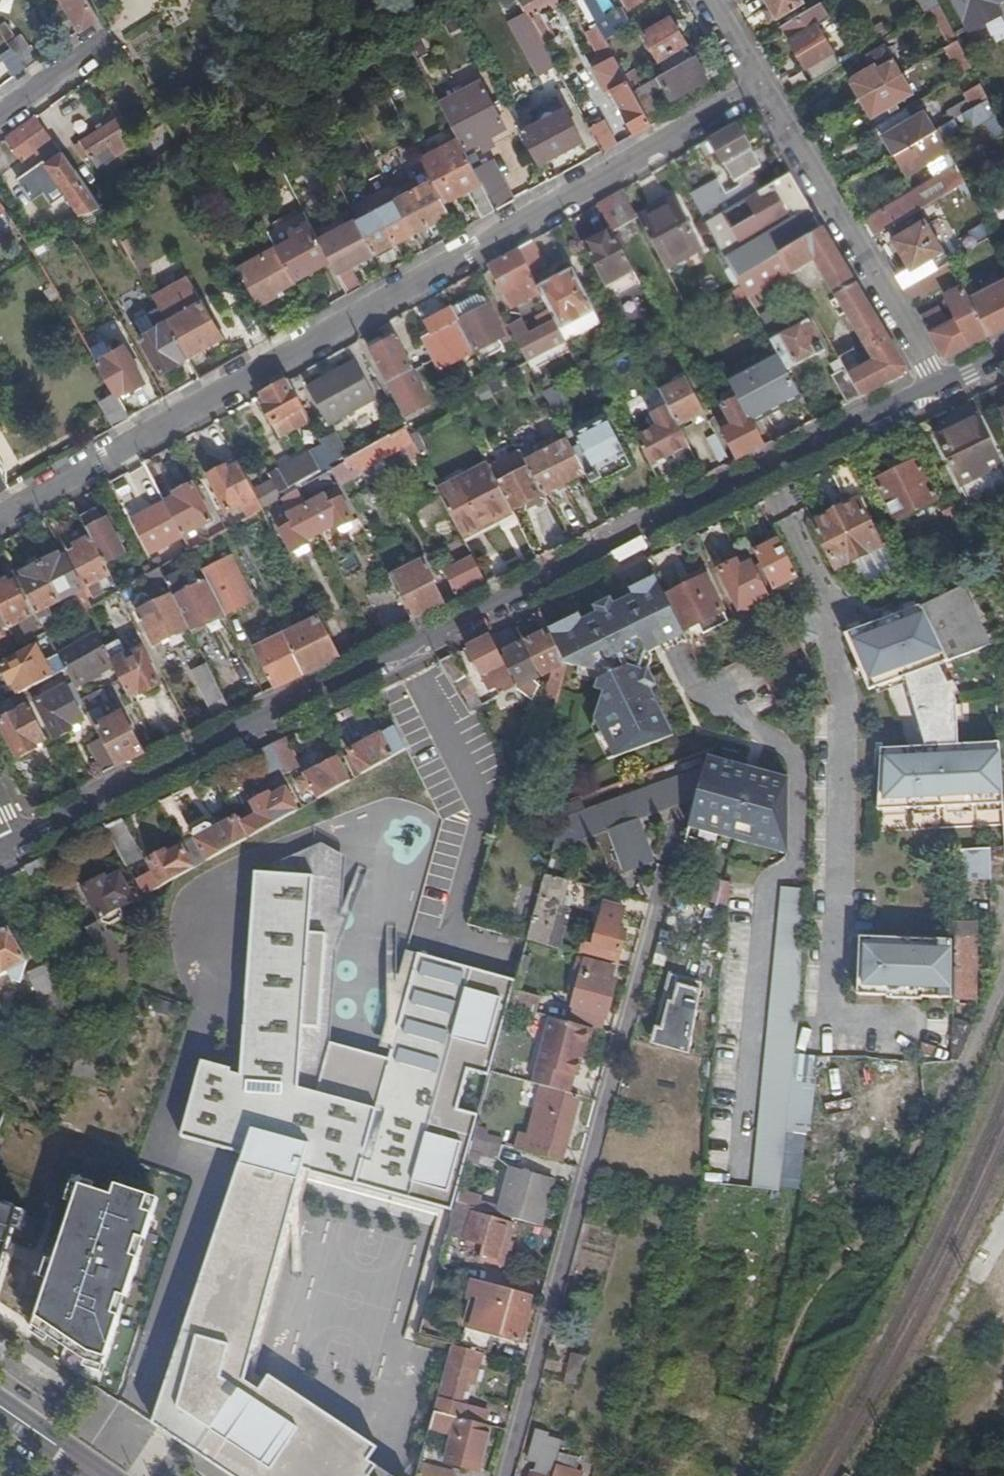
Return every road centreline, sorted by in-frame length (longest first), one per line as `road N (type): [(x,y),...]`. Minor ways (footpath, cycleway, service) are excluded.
road 1 (residential): [(940,384),(17,844)]
road 2 (residential): [(760,84),(0,519)]
road 3 (residential): [(760,84),(940,384)]
road 4 (secondary): [(0,1407),(100,1475)]

